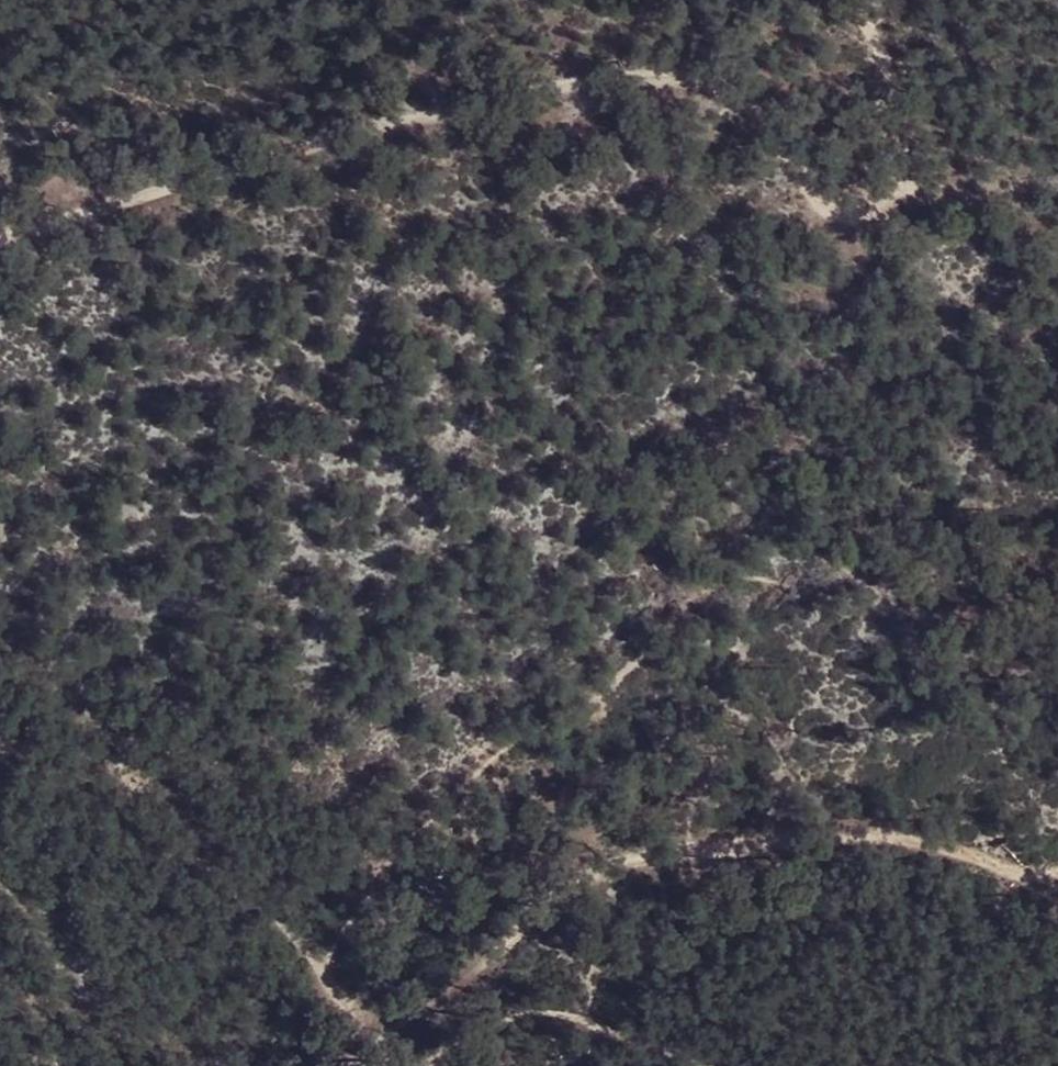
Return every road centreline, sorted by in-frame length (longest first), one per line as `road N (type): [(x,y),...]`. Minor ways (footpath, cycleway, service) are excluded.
road 1 (track): [(0,226),(539,87),(677,82),(747,115),(785,168),(830,208),(862,217),(892,202),(910,173),(910,146),(854,0)]

